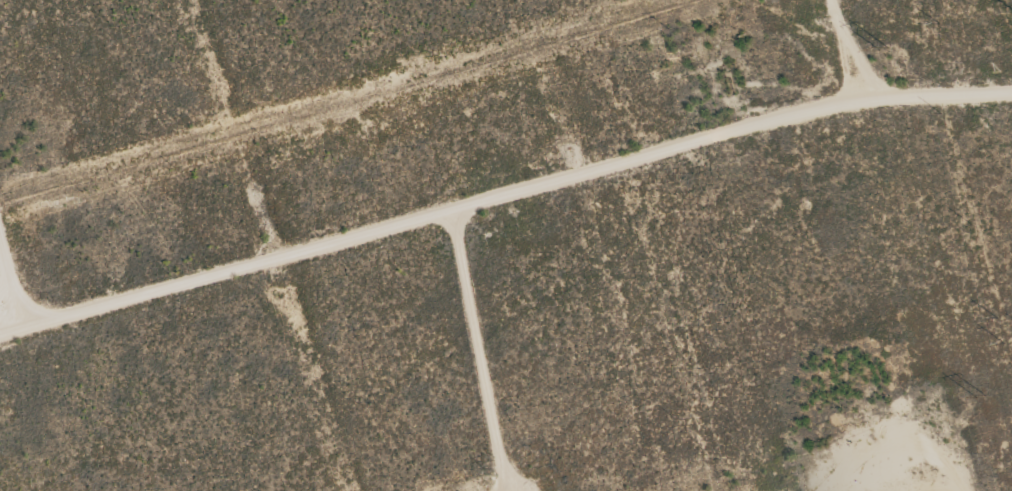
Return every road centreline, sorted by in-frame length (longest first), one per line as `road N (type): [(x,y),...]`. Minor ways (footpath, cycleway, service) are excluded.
road 1 (track): [(1011,92),(850,100),(0,330)]

